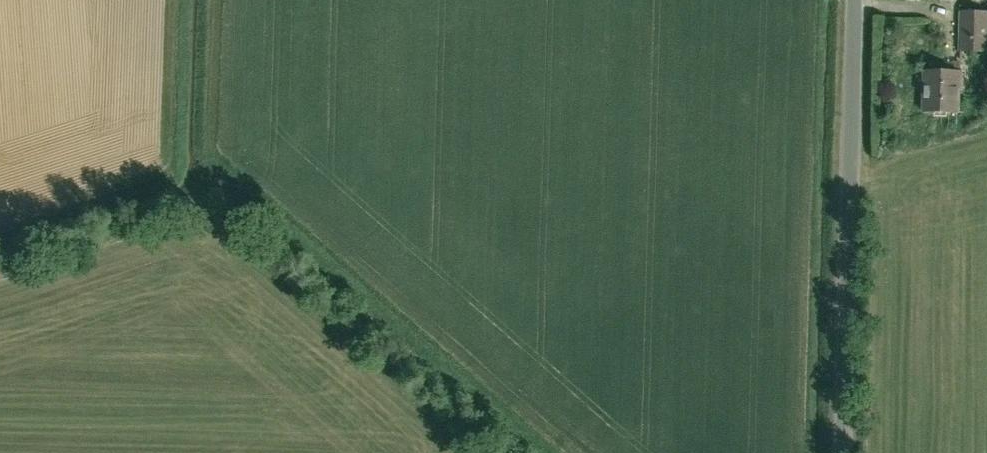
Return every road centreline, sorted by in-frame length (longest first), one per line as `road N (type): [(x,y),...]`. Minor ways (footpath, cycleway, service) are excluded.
road 1 (unclassified): [(846,452),(857,0)]

